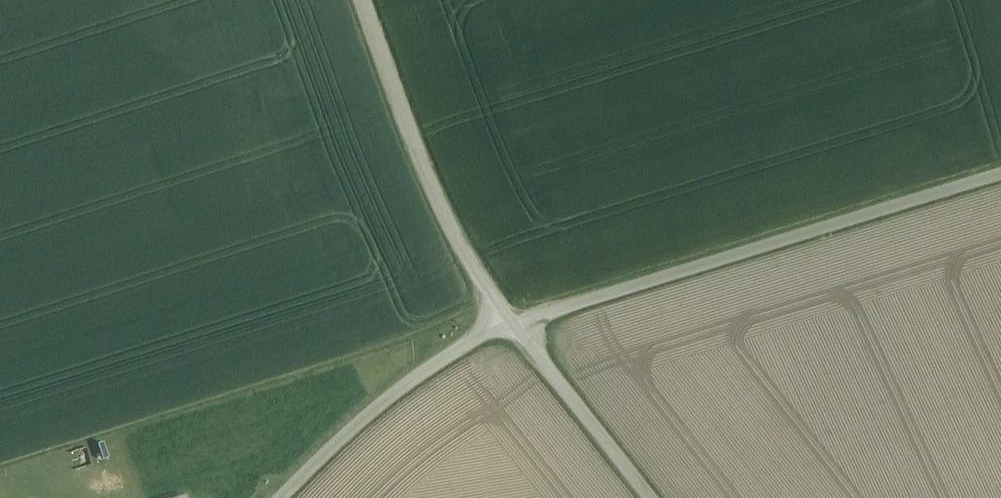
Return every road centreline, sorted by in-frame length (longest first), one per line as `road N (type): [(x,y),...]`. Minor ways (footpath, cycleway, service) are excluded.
road 1 (unclassified): [(1000,175),(511,322)]
road 2 (residential): [(511,322),(440,202),(364,0)]
road 3 (residential): [(511,322),(441,357),(351,423),(279,497)]
road 4 (residential): [(649,497),(511,322)]

